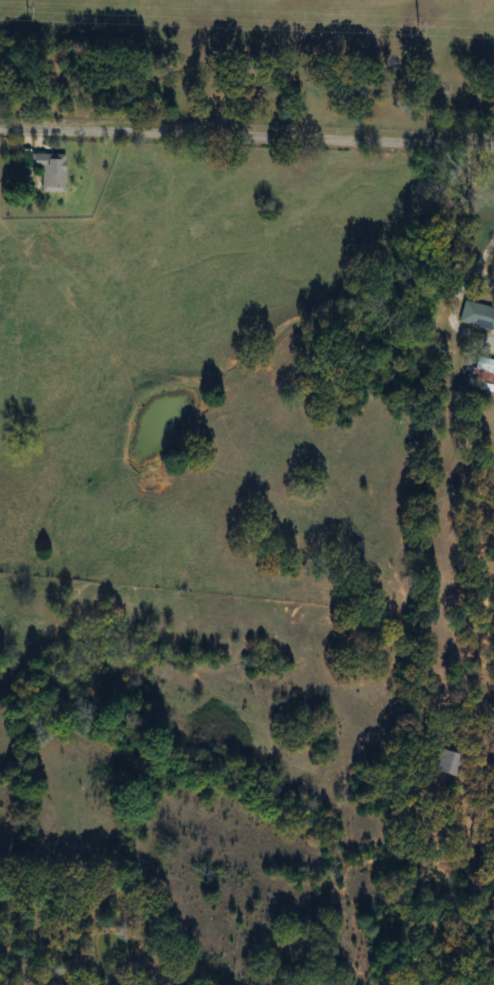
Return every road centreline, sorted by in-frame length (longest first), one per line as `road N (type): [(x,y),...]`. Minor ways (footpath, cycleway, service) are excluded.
road 1 (residential): [(0,127),(493,147)]

